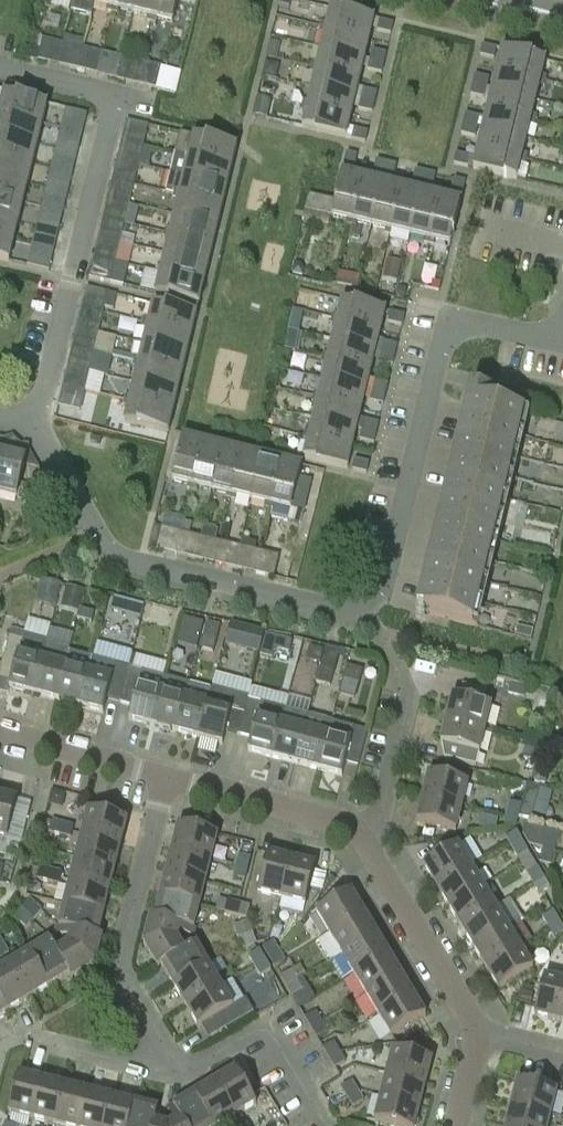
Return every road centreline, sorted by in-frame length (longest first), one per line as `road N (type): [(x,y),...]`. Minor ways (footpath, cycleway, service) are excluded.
road 1 (residential): [(364,606),(389,586),(450,335),(472,325),(548,342),(562,335)]
road 2 (residential): [(364,606),(337,610),(116,556),(35,429)]
road 3 (residential): [(35,429),(114,103)]
road 4 (residential): [(188,1074),(121,973),(168,777)]
road 5 (residential): [(479,1040),(366,849)]
road 6 (residential): [(366,849),(344,822),(168,777)]
road 7 (residential): [(6,1053),(164,1088),(188,1074)]
road 8 (residential): [(366,849),(407,680)]
road 9 (residential): [(168,777),(0,734)]
road 10 (residential): [(313,1106),(278,1045),(251,1036),(188,1074)]

